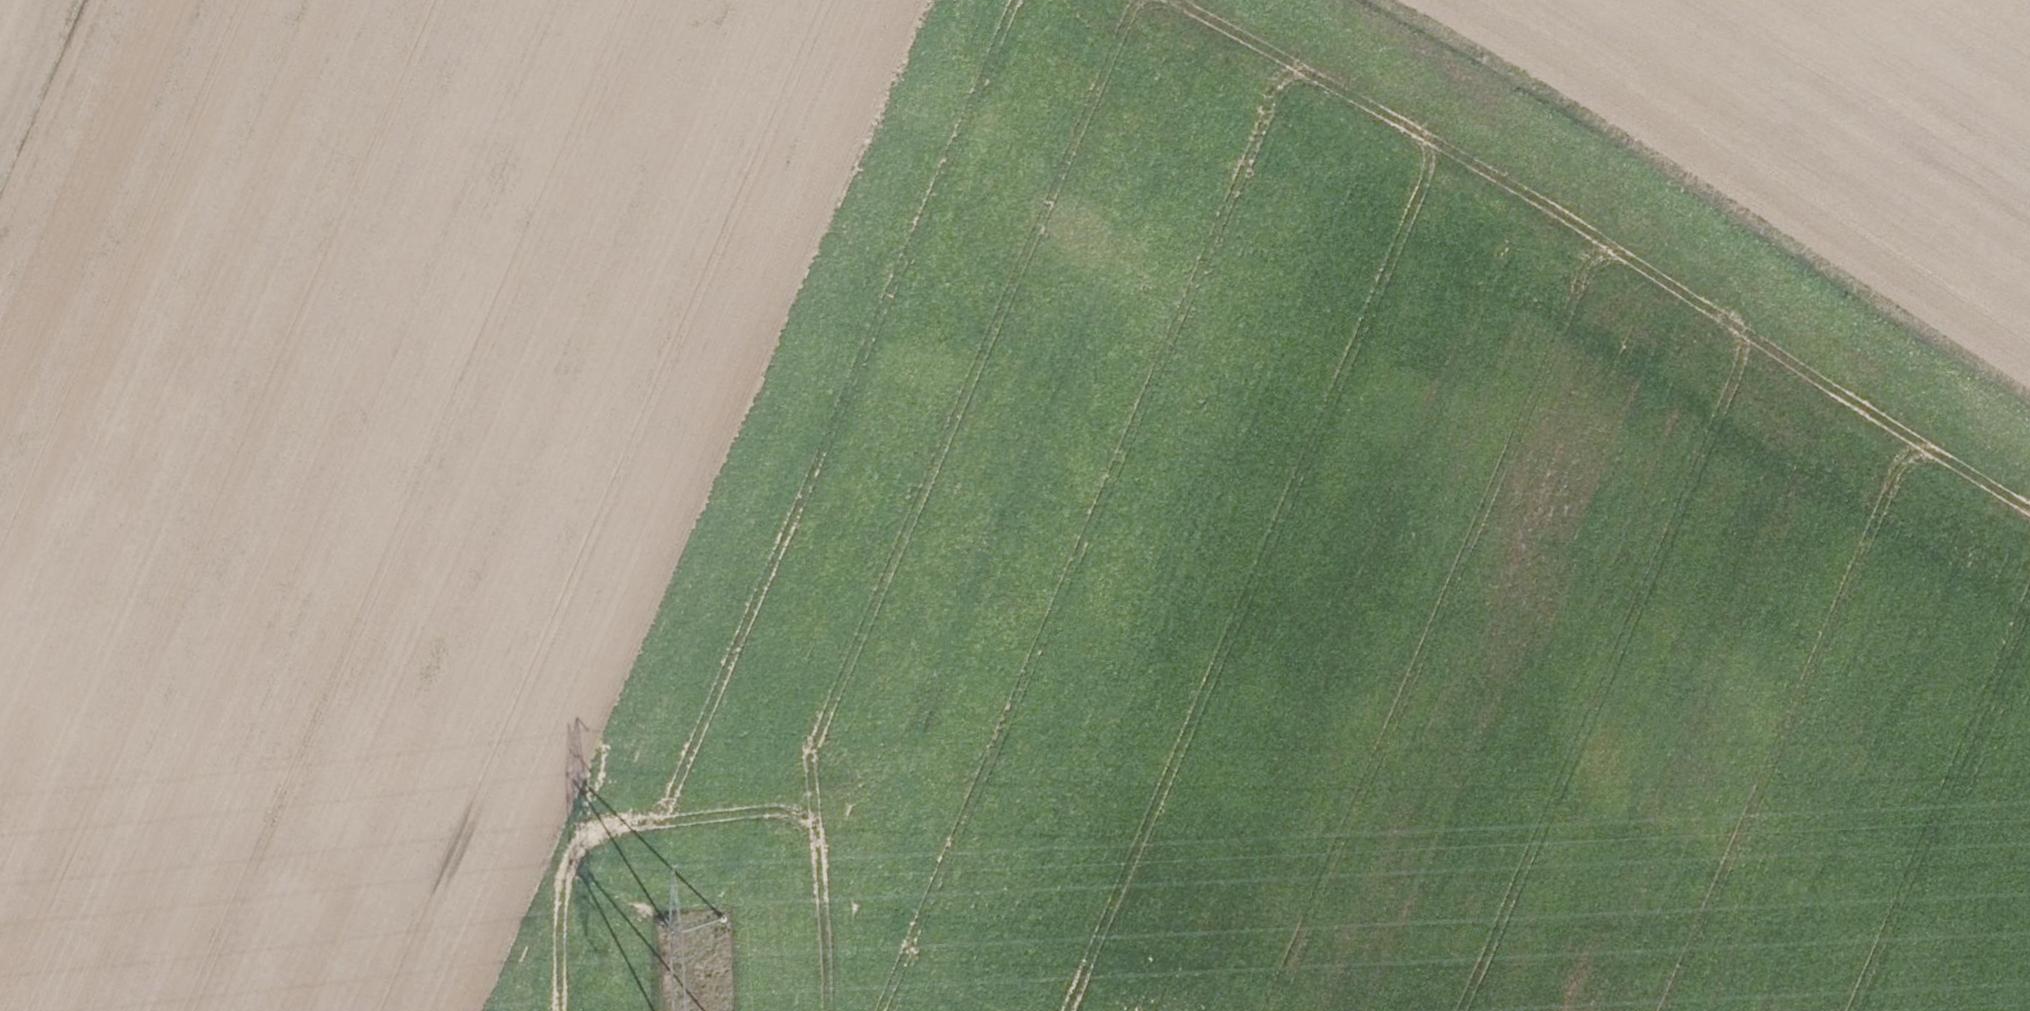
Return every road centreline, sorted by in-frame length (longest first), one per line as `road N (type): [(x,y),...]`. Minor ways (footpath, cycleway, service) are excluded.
road 1 (residential): [(2029,413),(1482,38),(1412,0)]

